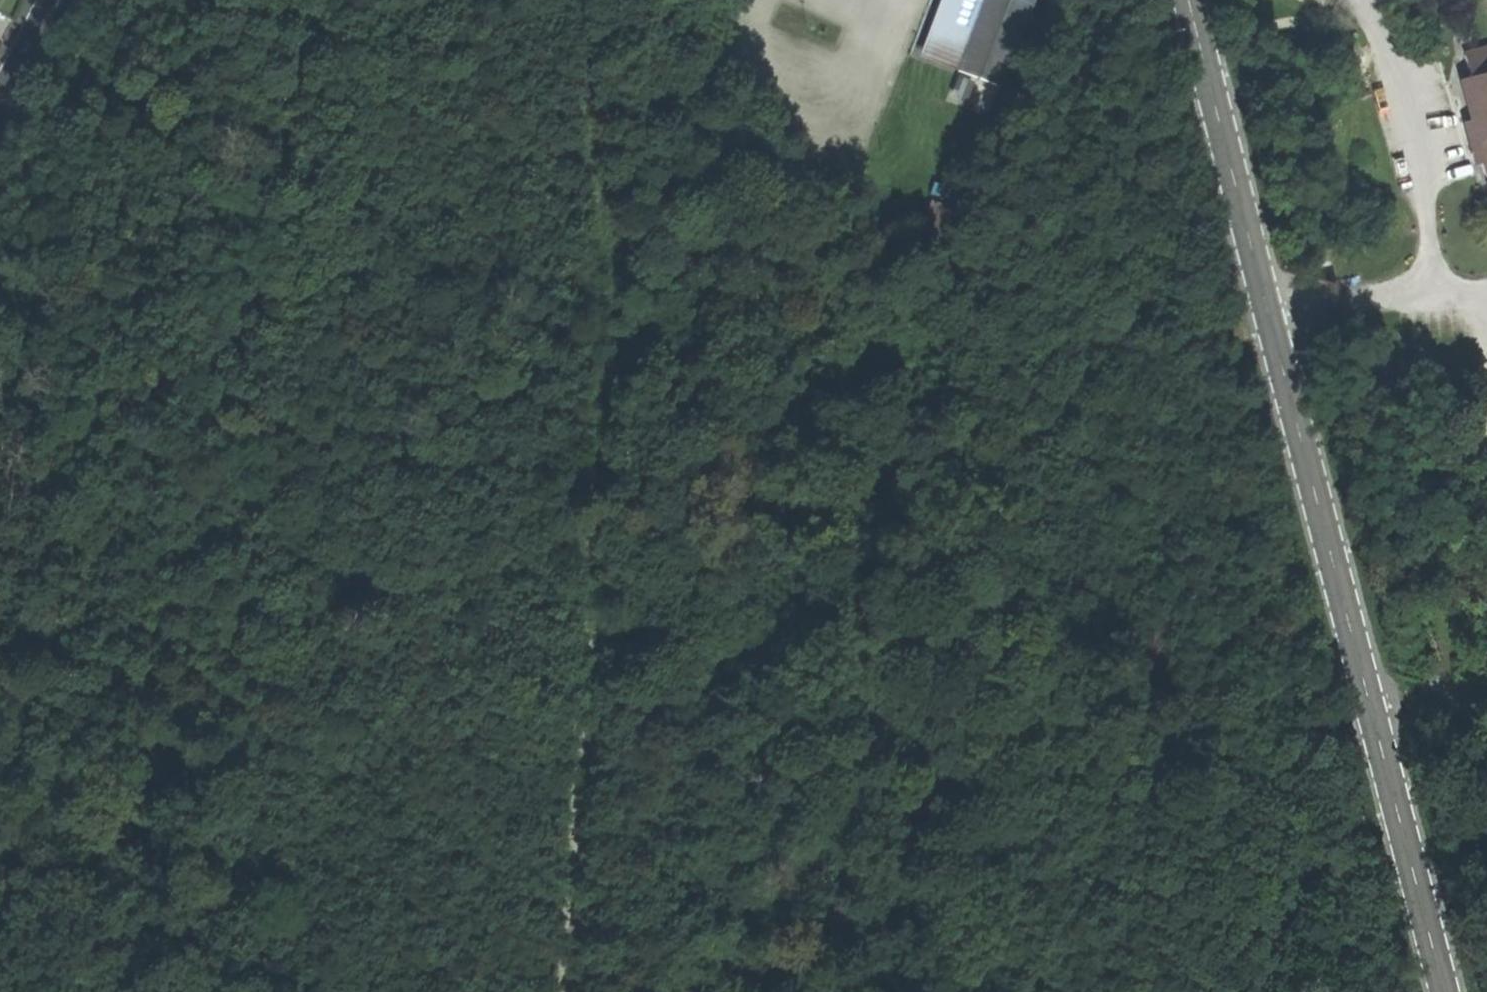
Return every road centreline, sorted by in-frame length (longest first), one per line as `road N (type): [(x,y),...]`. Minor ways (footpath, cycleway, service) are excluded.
road 1 (tertiary): [(1441,991),(1188,0)]
road 2 (track): [(316,0),(276,134),(226,258),(218,412),(234,579),(237,893),(249,991)]
road 3 (track): [(572,0),(595,150),(598,476),(588,638)]

